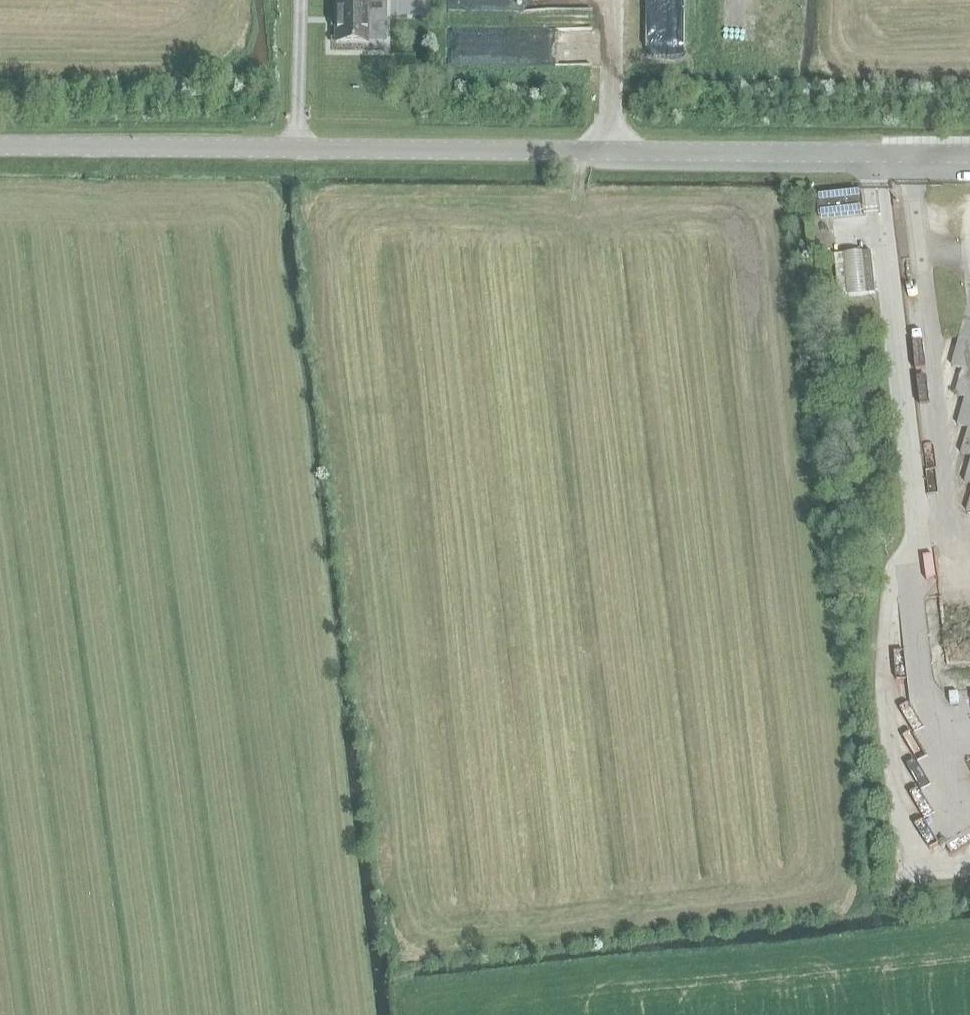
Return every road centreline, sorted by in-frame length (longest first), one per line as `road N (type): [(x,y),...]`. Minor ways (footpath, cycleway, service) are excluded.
road 1 (tertiary): [(0,145),(969,154)]

